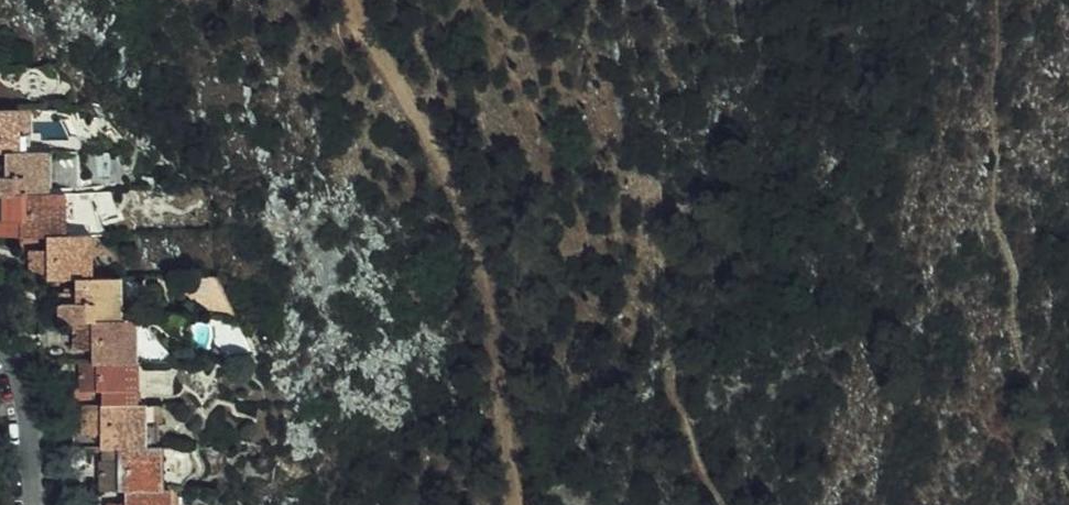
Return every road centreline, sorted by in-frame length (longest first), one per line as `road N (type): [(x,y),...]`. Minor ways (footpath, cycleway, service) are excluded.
road 1 (track): [(520,504),(472,213),(357,0)]

